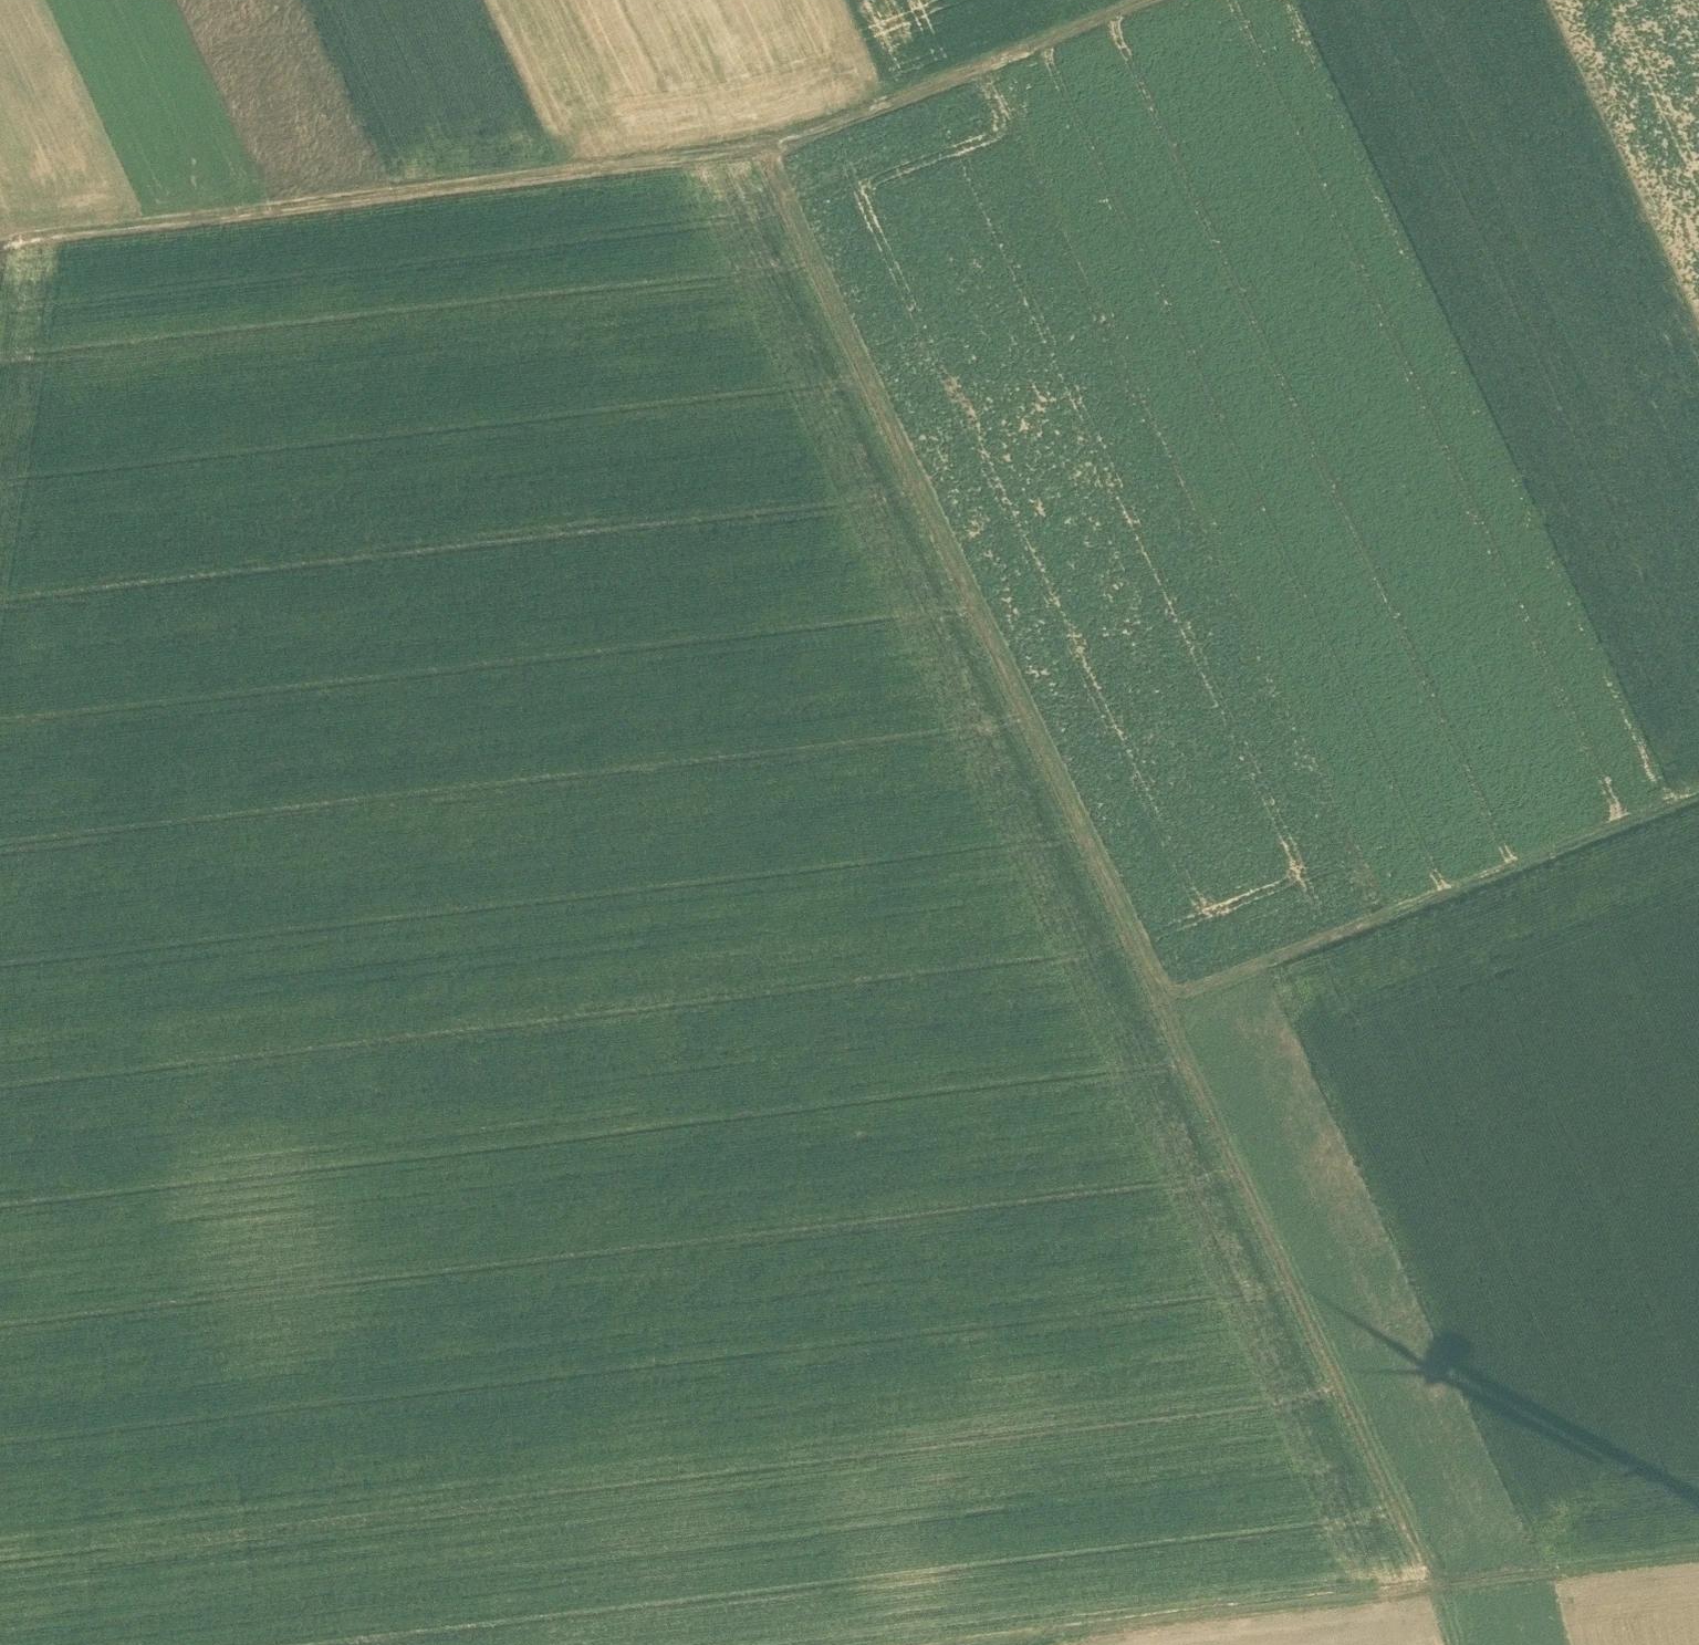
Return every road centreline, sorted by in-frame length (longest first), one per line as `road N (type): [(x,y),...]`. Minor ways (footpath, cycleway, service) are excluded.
road 1 (track): [(1698,795),(1166,1005),(766,152)]
road 2 (track): [(0,241),(766,152),(1151,0)]
road 3 (track): [(948,1644),(1698,1552)]
road 4 (track): [(1166,1005),(1440,1583),(1457,1644)]

